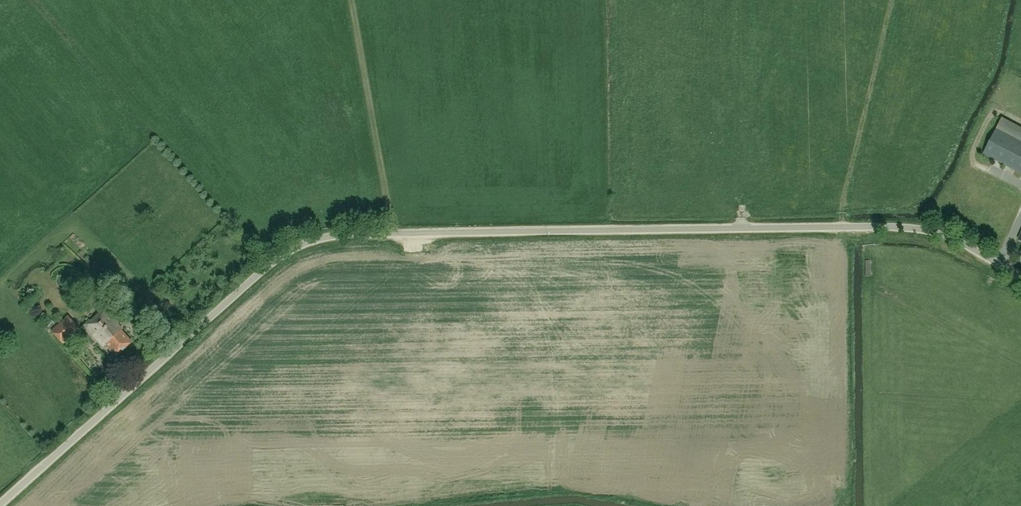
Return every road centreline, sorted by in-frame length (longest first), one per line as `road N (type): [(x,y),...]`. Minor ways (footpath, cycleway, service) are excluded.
road 1 (unclassified): [(0,504),(259,273),(328,237),(908,227),(951,237),(1020,276)]
road 2 (track): [(351,0),(391,233)]
road 3 (track): [(841,227),(891,0)]

